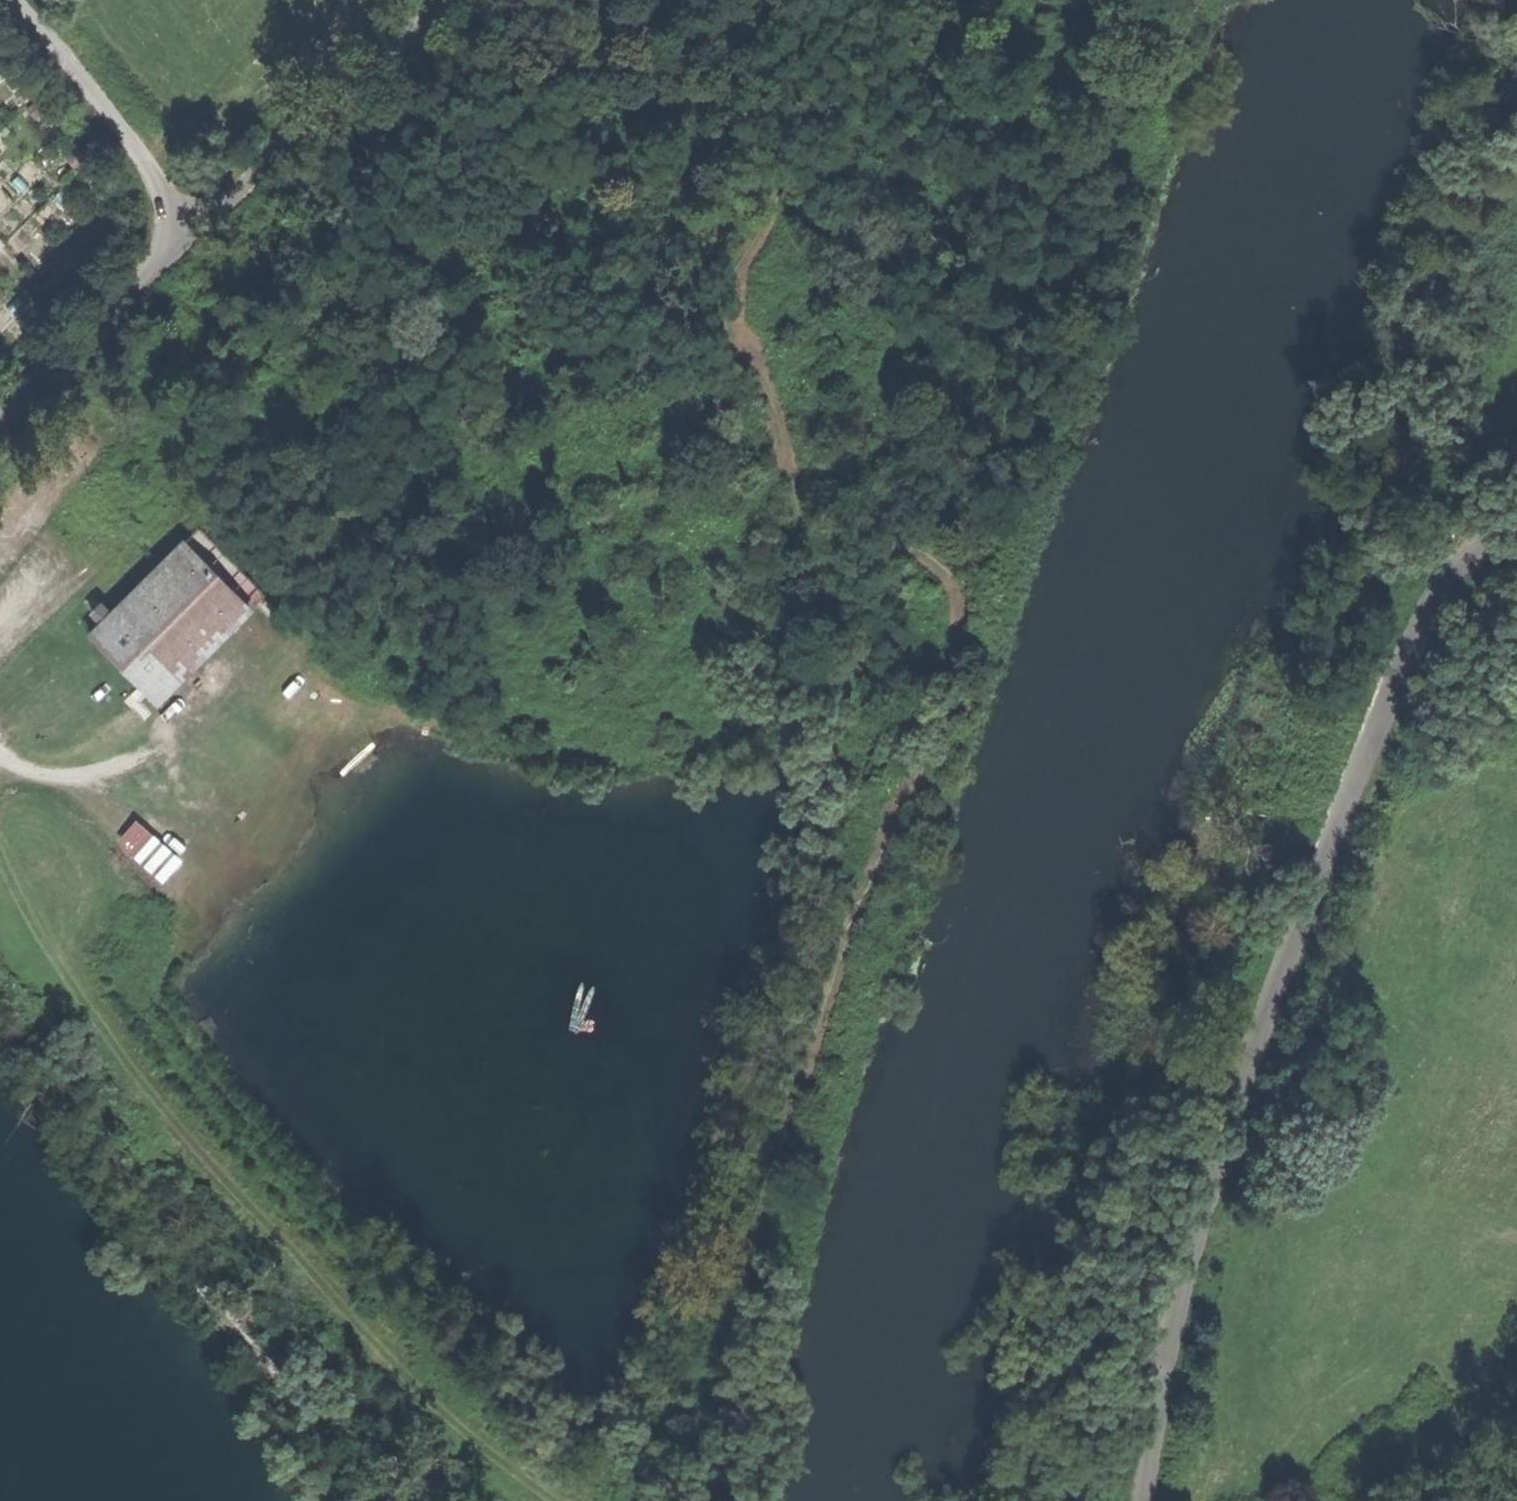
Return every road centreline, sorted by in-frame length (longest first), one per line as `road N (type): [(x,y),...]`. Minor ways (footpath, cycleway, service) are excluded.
road 1 (residential): [(1143,1500),(1184,1266),(1290,936),(1425,616),(1457,560),(1516,536)]
road 2 (unclassified): [(447,0),(0,421)]

